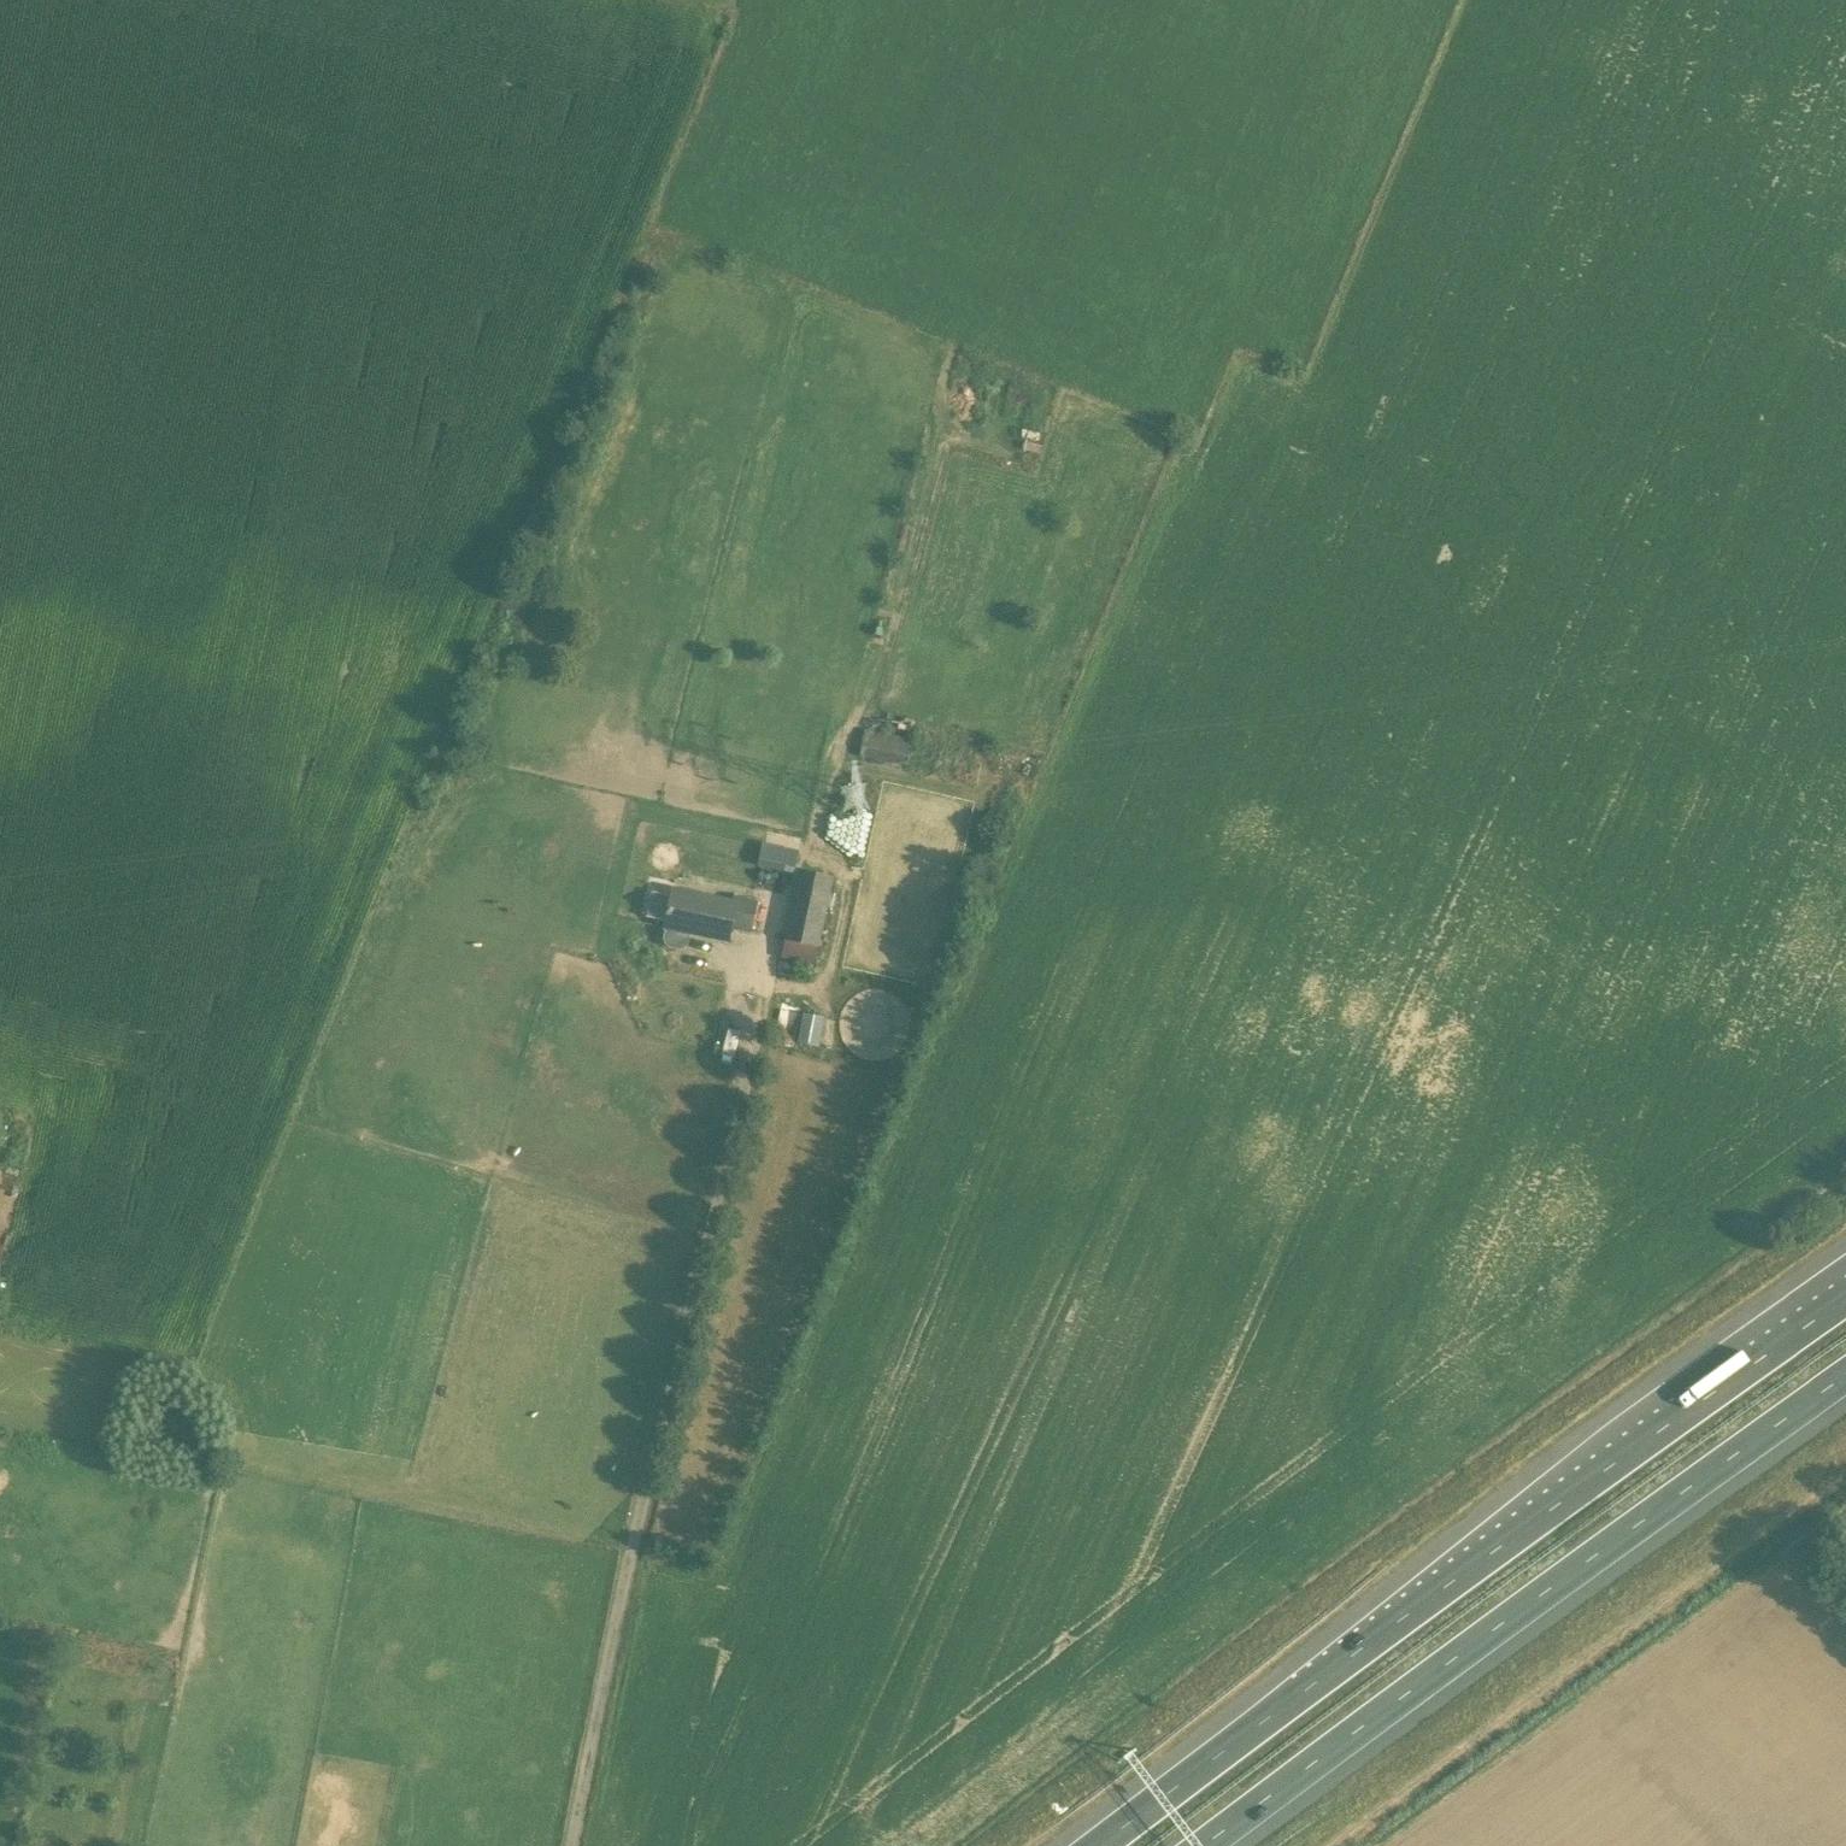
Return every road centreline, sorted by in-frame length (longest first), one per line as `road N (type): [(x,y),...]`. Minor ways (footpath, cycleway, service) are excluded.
road 1 (motorway): [(1845,1298),(1099,1845)]
road 2 (motorway): [(1201,1845),(1845,1371)]

